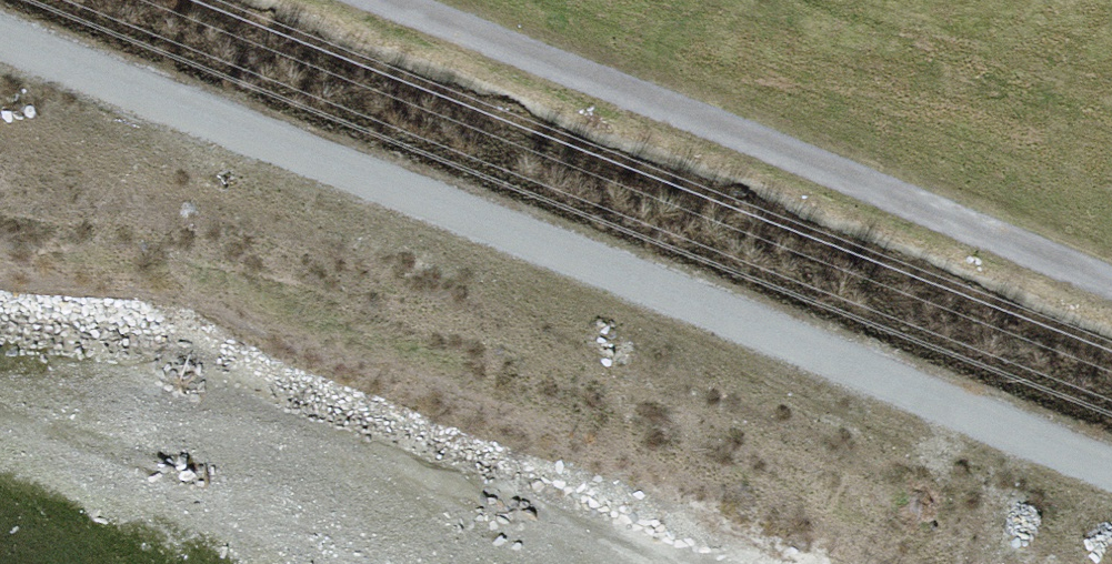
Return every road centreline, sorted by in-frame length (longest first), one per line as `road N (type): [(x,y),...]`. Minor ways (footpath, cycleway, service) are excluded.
road 1 (unclassified): [(1111,471),(0,31)]
road 2 (track): [(385,0),(1111,284)]

